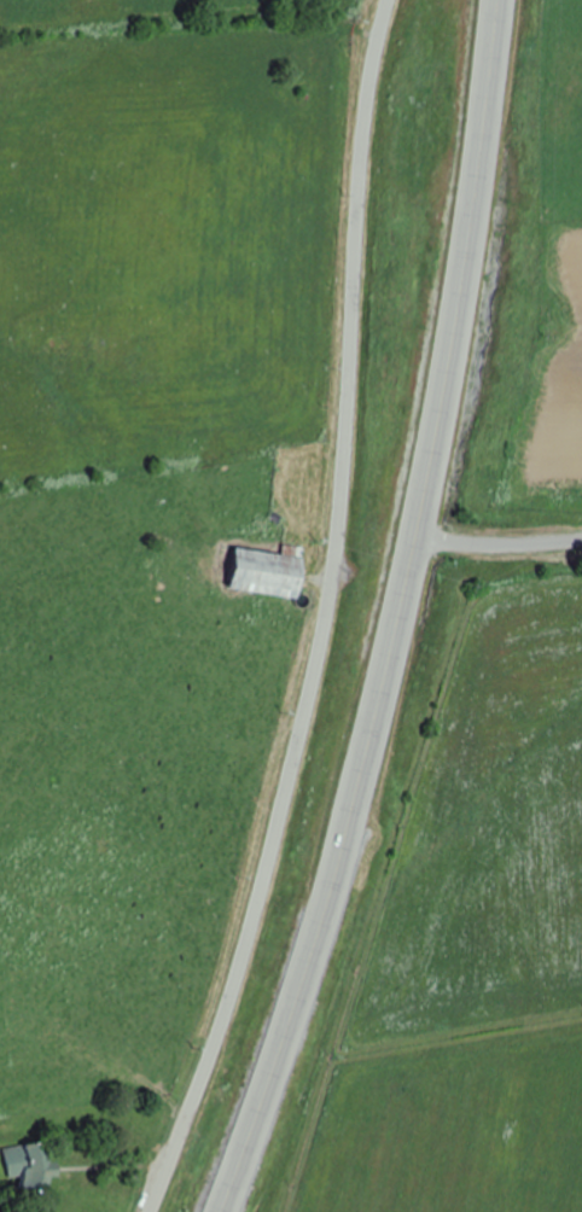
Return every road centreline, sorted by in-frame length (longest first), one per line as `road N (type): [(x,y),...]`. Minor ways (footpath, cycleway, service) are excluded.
road 1 (primary): [(219,1211),(304,971),(385,684),(449,373),(498,0)]
road 2 (tertiary): [(149,1211),(234,979),(320,646),(339,491),(361,141),(388,0)]
road 3 (residential): [(417,542),(581,539)]

